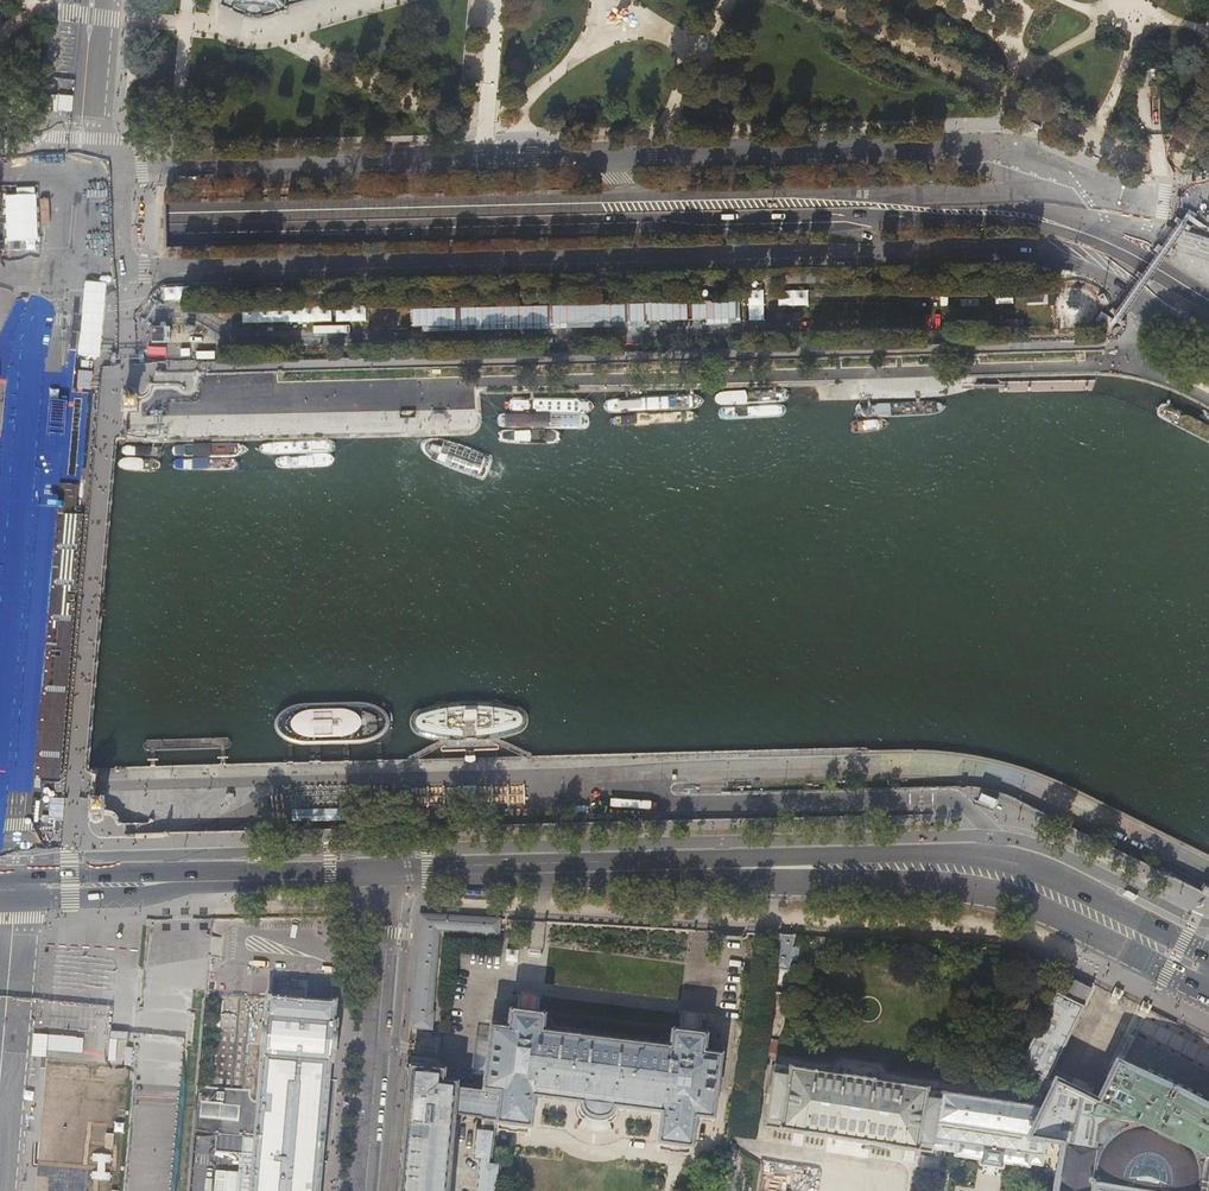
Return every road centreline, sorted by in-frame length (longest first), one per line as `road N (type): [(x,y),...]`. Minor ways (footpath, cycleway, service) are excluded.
road 1 (residential): [(1077,193),(1034,164),(946,146),(80,169)]
road 2 (tertiary): [(70,275),(924,256)]
road 3 (primary): [(0,228),(800,208)]
road 4 (primary): [(17,882),(70,275)]
road 5 (primary): [(390,873),(775,865),(997,871)]
road 6 (primary): [(17,882),(390,873)]
road 7 (tertiary): [(365,1190),(390,873)]
road 8 (tertiary): [(924,256),(1035,253),(1089,261),(1208,355)]
road 9 (primary): [(997,871),(1068,919),(1208,988)]
road 10 (primary): [(1208,953),(1084,891),(997,871)]
road 11 (primary): [(1024,213),(1131,253),(1208,305)]
road 12 (primary): [(1024,213),(1102,221),(1208,250)]
road 13 (primary): [(93,0),(80,169)]
road 14 (primary): [(1077,193),(1025,189),(933,205)]
road 15 (primary): [(800,208),(933,205)]
road 16 (primary): [(800,208),(924,256)]
road 17 (primary): [(1208,201),(1077,193)]

